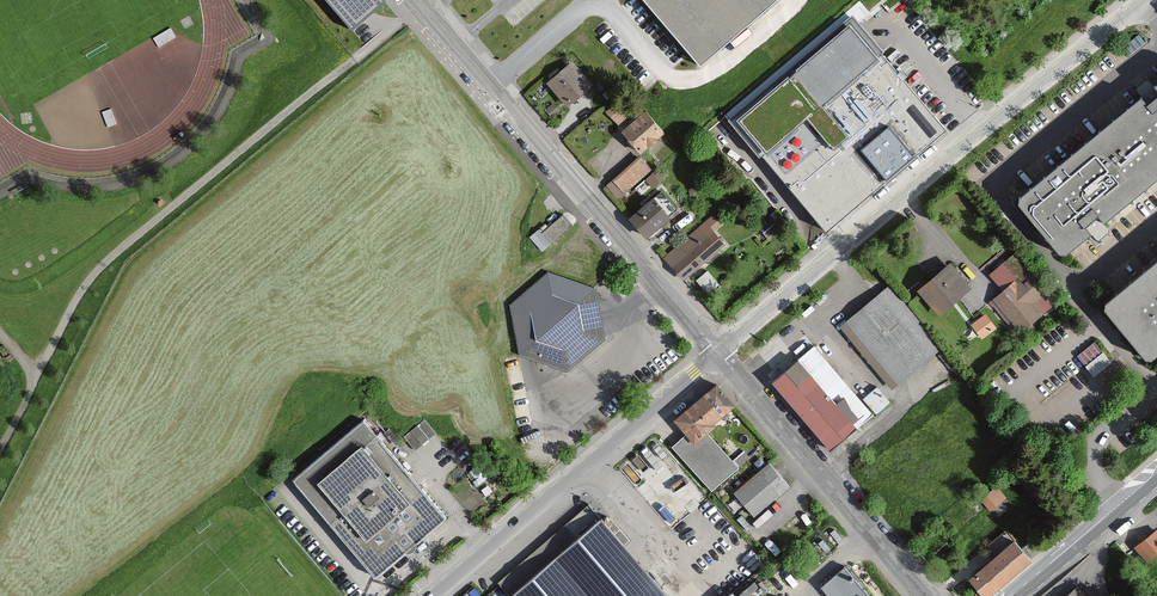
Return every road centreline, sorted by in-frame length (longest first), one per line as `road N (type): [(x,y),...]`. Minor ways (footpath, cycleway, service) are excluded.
road 1 (primary): [(1147,0),(718,354)]
road 2 (unclassified): [(411,0),(718,354)]
road 3 (primary): [(718,354),(432,595)]
road 4 (unclassified): [(718,354),(923,595)]
road 5 (primary): [(1010,595),(1156,472)]
road 6 (trunk): [(998,595),(920,447)]

